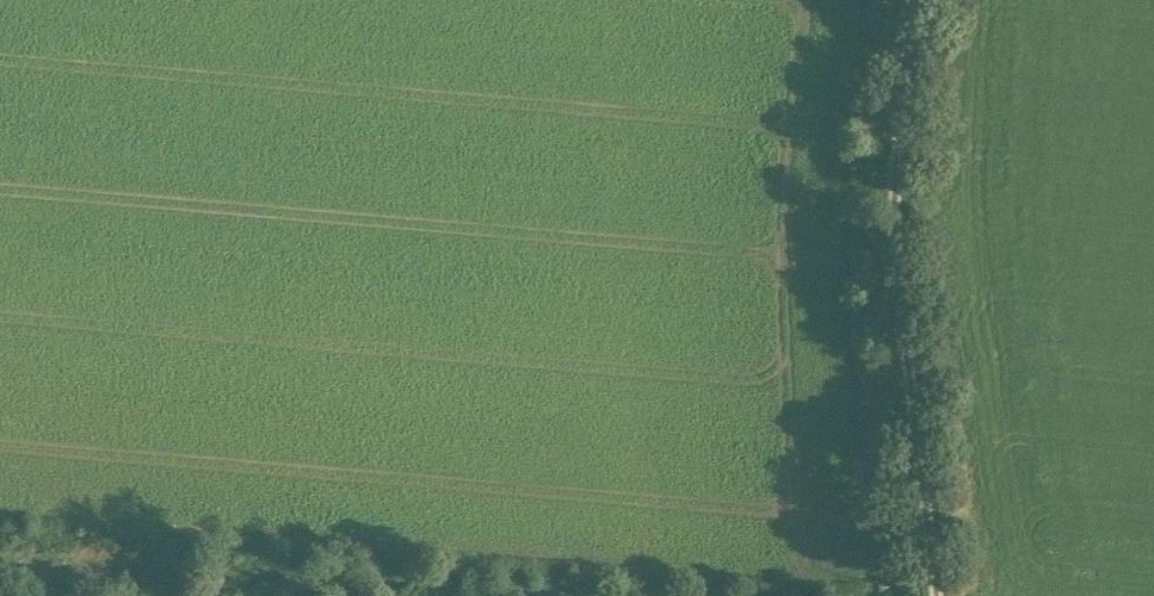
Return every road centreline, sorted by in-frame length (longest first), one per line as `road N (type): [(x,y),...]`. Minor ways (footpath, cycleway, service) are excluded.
road 1 (track): [(938,595),(901,277),(913,0)]

